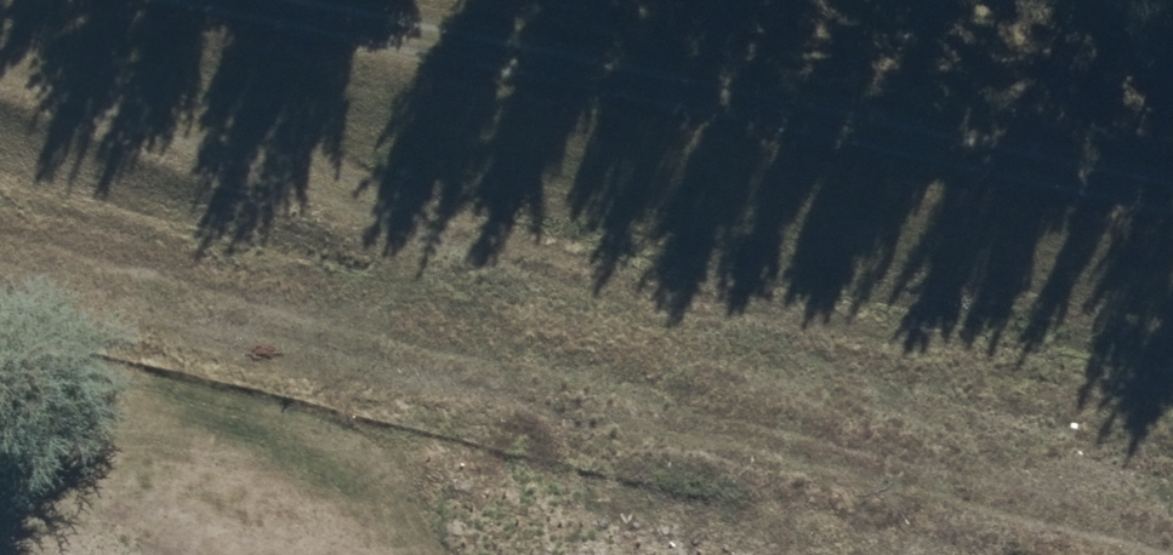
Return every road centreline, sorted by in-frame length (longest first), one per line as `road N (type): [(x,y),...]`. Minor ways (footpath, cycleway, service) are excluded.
road 1 (track): [(0,273),(385,370),(1172,543)]
road 2 (track): [(165,0),(1172,199)]
road 3 (track): [(385,370),(418,213),(0,53)]

